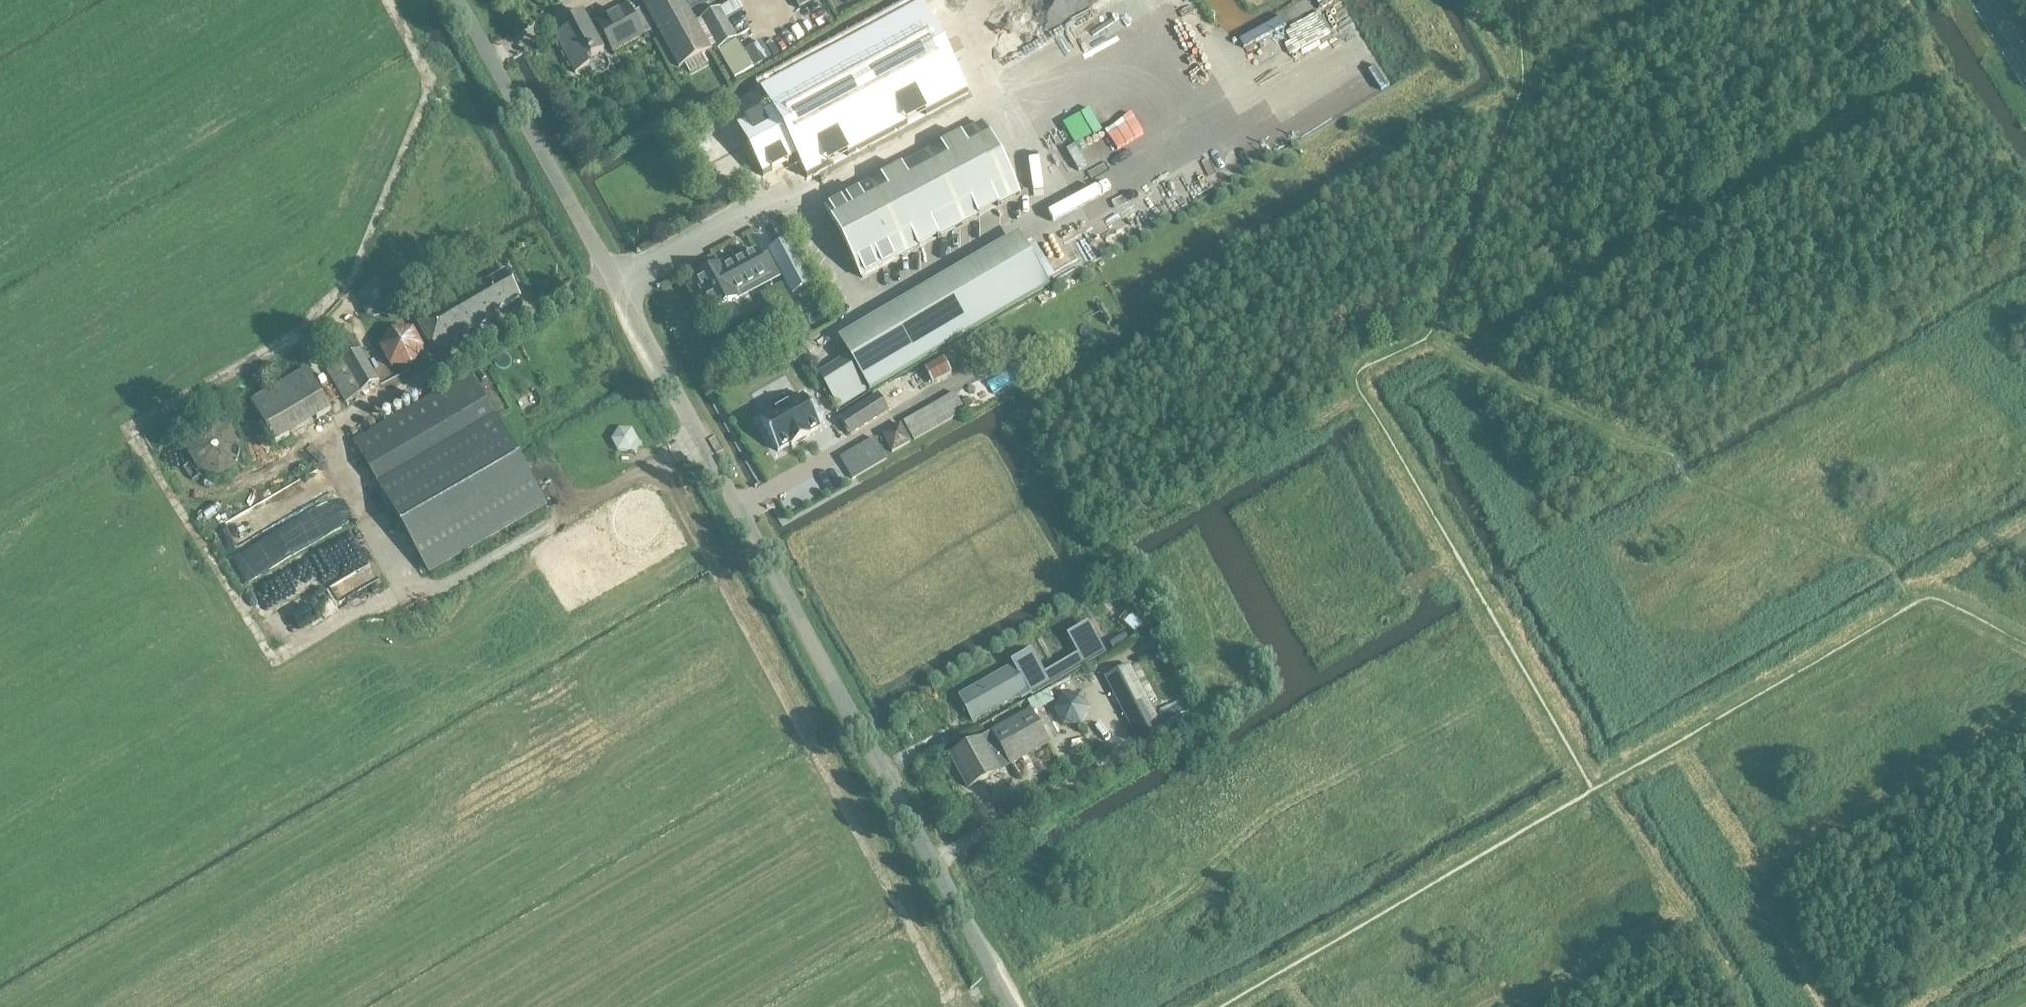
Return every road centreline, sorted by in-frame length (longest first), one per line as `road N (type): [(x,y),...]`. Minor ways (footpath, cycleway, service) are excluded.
road 1 (unclassified): [(1013,1006),(458,0)]
road 2 (track): [(392,0),(430,71),(431,90),(349,303),(128,427),(276,658),(420,584)]
road 3 (track): [(955,1006),(656,468)]
road 4 (track): [(420,377),(345,418),(339,433),(402,564),(420,584),(456,582),(701,442)]

